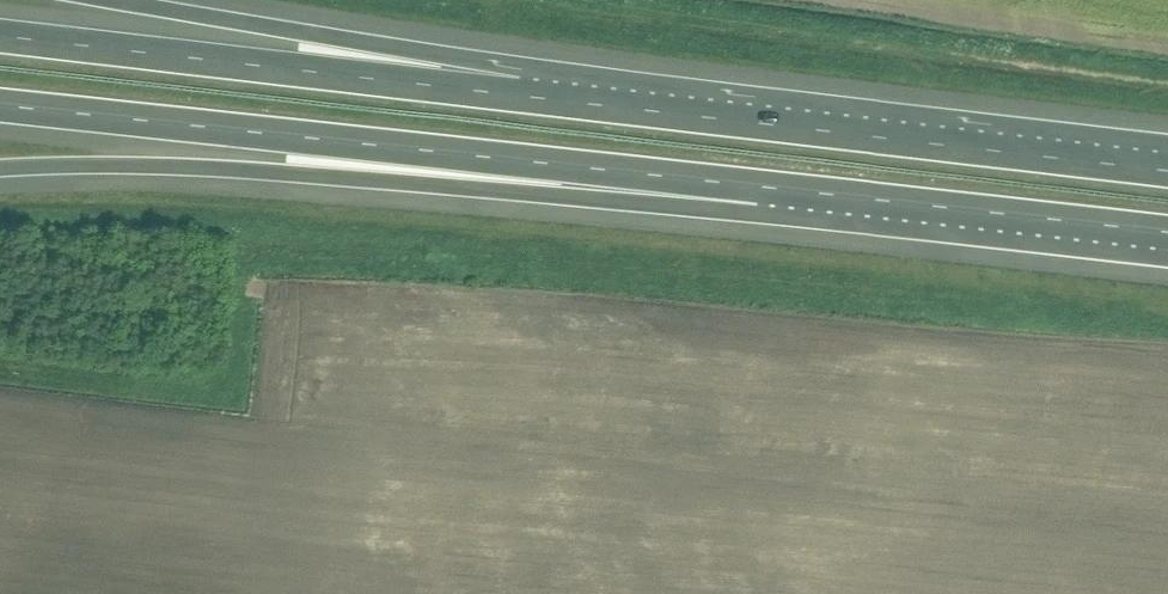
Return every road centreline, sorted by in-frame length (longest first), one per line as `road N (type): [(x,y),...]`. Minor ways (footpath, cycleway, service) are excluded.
road 1 (motorway): [(0,105),(738,180)]
road 2 (motorway): [(0,169),(738,180)]
road 3 (motorway): [(1167,171),(517,97)]
road 4 (motorway): [(517,97),(0,37)]
road 5 (motorway): [(738,180),(1167,231)]
road 6 (motorway): [(517,97),(123,0)]

